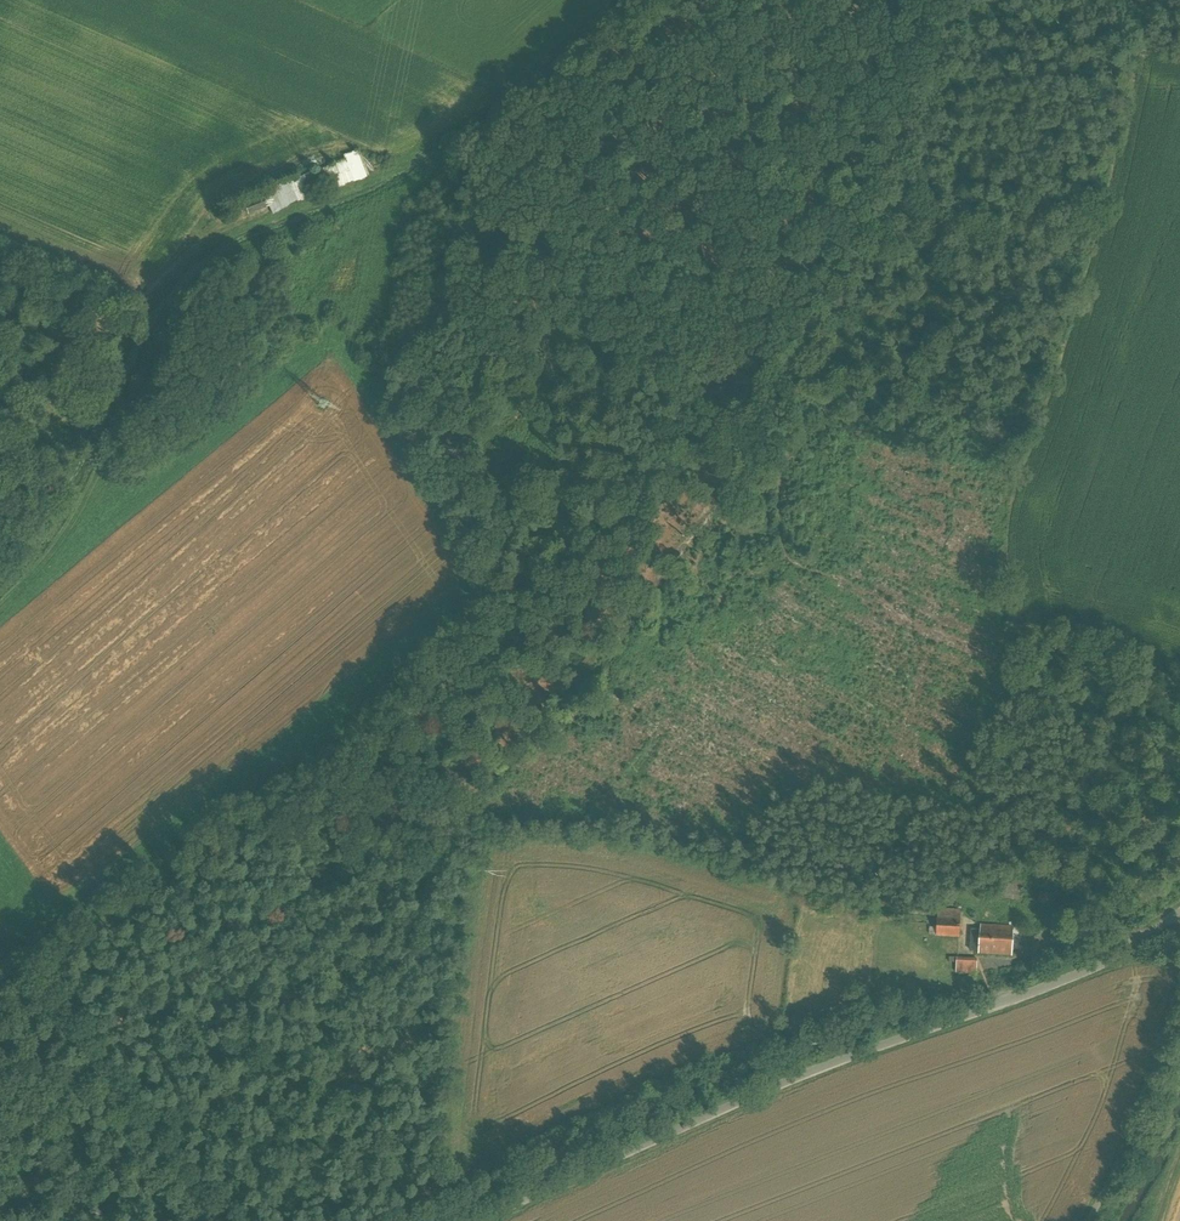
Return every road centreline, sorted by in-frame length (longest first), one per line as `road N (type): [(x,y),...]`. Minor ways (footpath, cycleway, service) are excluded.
road 1 (unclassified): [(466,1220),(893,1039),(1114,960),(1179,918)]
road 2 (unclassified): [(0,956),(209,1220)]
road 3 (unclassified): [(1179,983),(1092,1220)]

